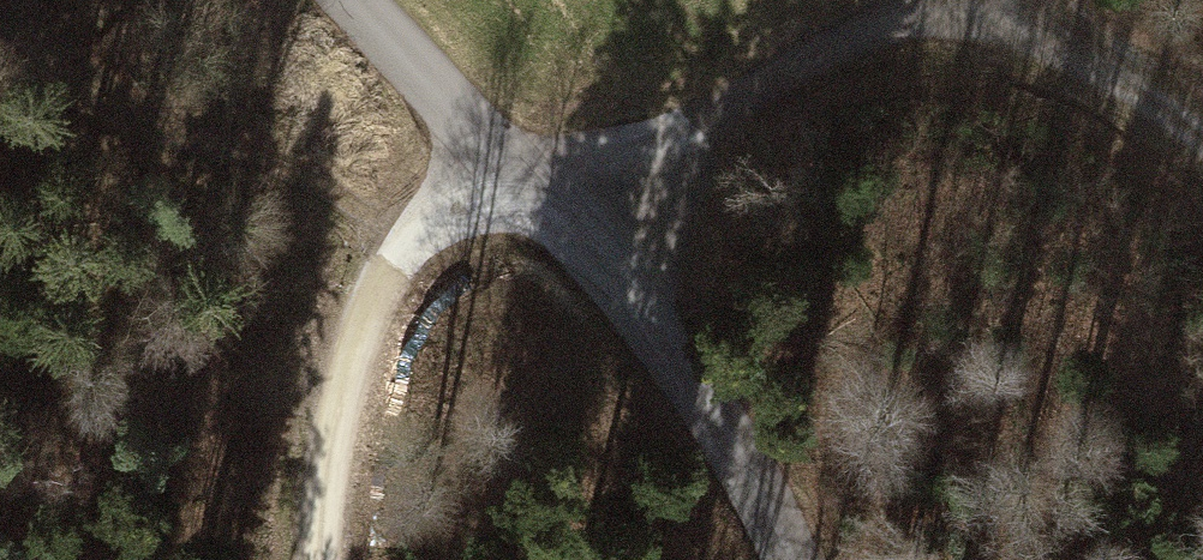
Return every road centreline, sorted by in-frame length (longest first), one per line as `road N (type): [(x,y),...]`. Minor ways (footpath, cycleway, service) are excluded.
road 1 (track): [(512,188),(659,142),(938,0),(1120,81),(1202,144)]
road 2 (residential): [(346,0),(512,188),(696,372),(795,559)]
road 3 (track): [(14,0),(32,52),(147,143),(273,165),(337,192),(410,244)]

